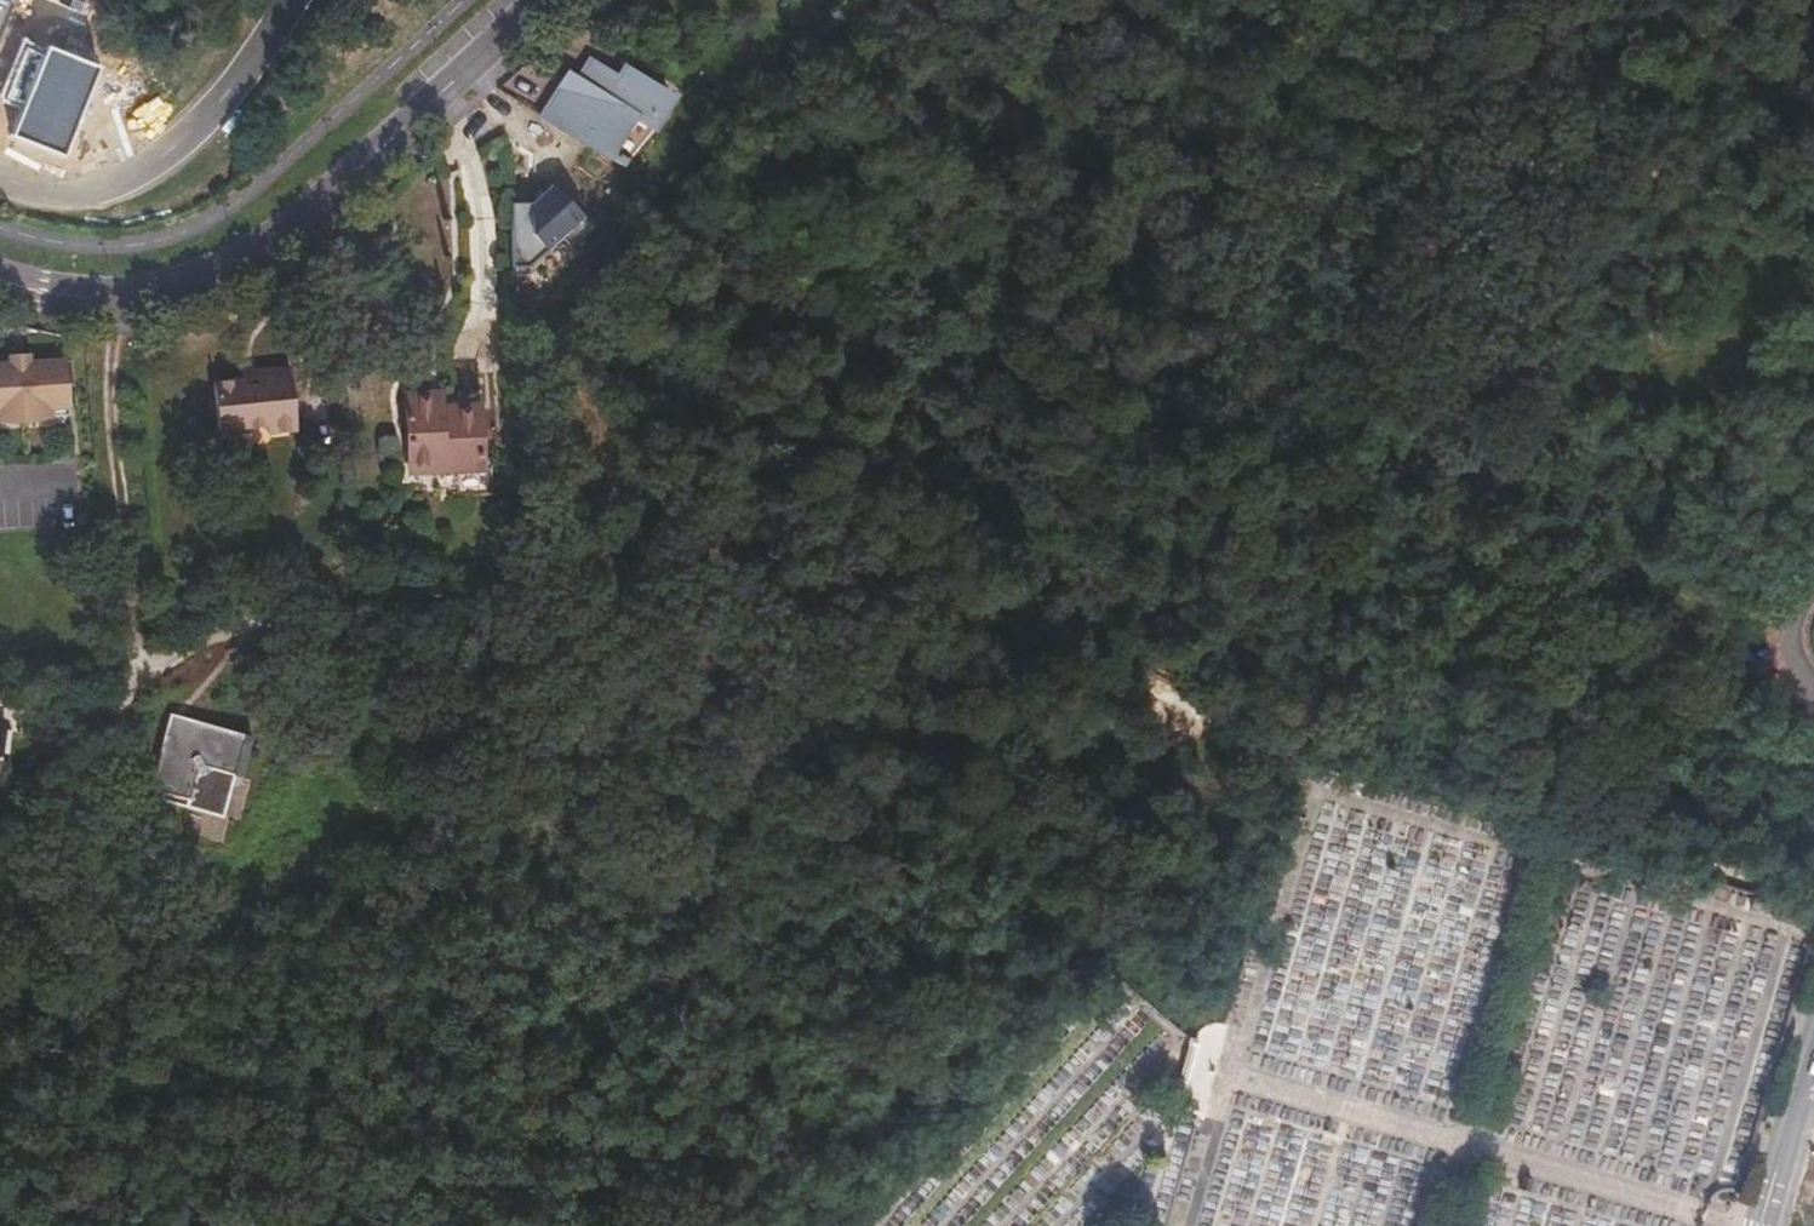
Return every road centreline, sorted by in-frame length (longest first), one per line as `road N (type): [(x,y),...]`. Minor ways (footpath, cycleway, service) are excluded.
road 1 (residential): [(0,280),(46,296),(128,305),(199,289),(338,180),(534,0)]
road 2 (track): [(1813,198),(1725,351),(1574,358)]
road 3 (tertiary): [(1759,1225),(1813,1043)]

